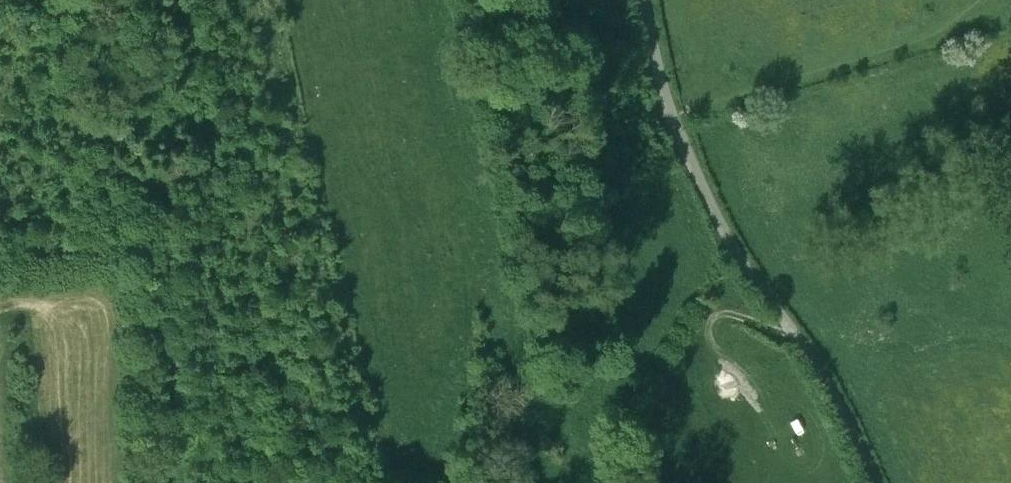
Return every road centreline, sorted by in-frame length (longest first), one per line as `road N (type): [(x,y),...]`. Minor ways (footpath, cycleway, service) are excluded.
road 1 (unclassified): [(875,482),(826,382),(744,265),(687,155),(643,0)]

